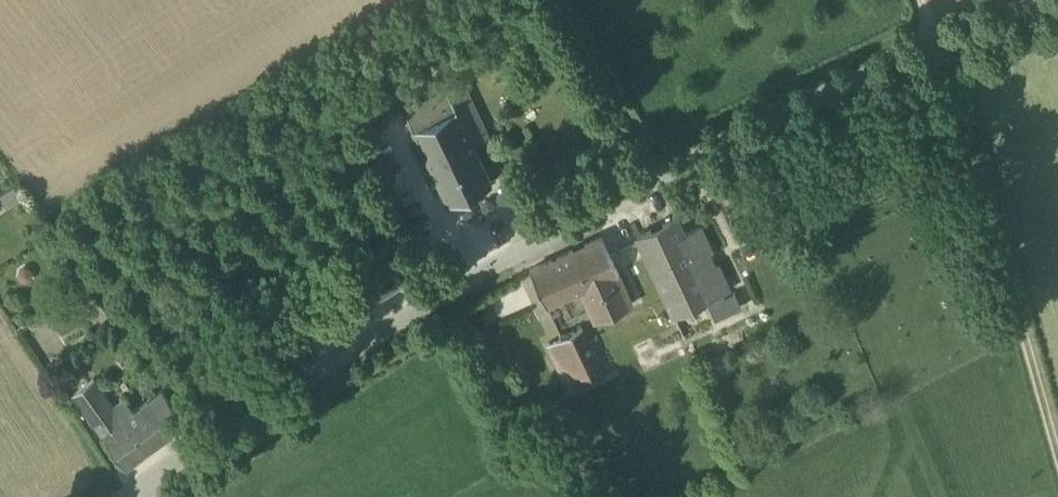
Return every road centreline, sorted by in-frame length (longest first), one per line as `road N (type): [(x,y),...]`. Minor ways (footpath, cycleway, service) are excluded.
road 1 (residential): [(129,496),(520,246),(690,158)]
road 2 (track): [(1057,471),(933,46)]
road 3 (unclassified): [(690,158),(1055,0)]

